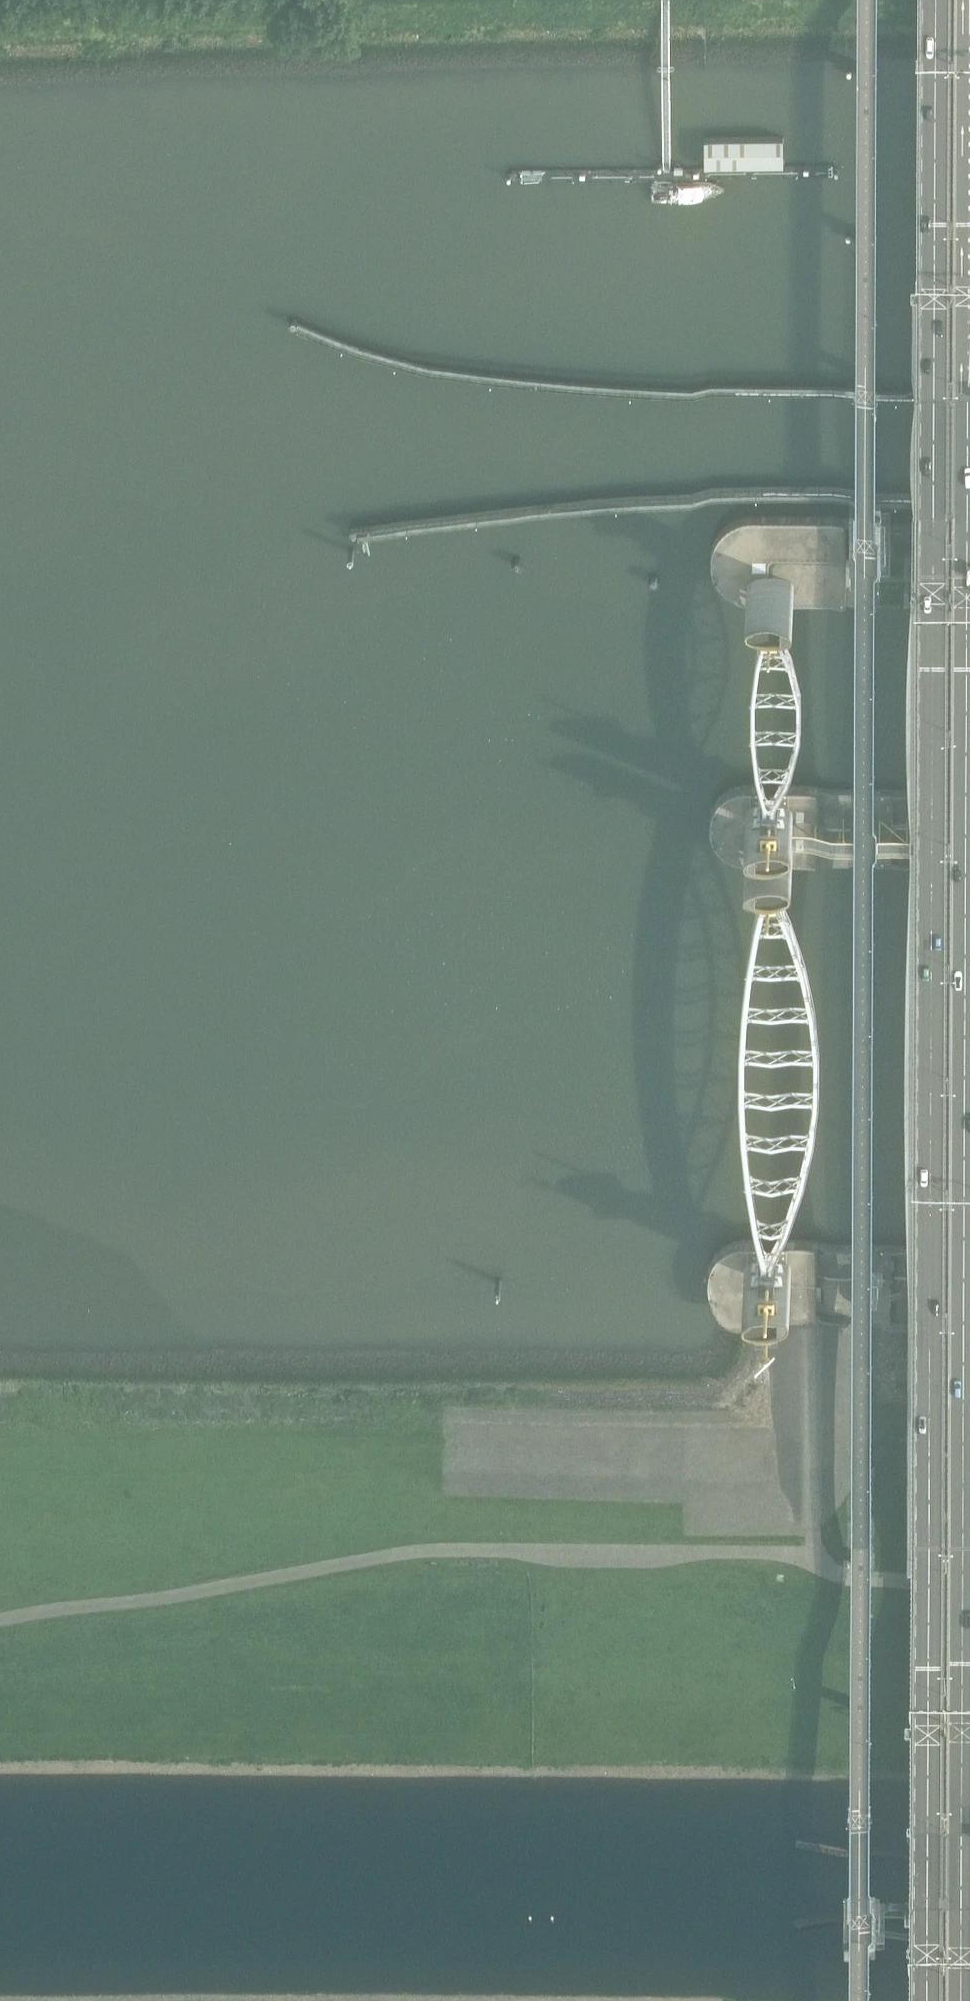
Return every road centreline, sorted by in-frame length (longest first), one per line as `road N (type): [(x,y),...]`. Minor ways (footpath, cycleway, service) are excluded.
road 1 (primary): [(934,0),(927,2000)]
road 2 (primary): [(964,2000),(969,35)]

